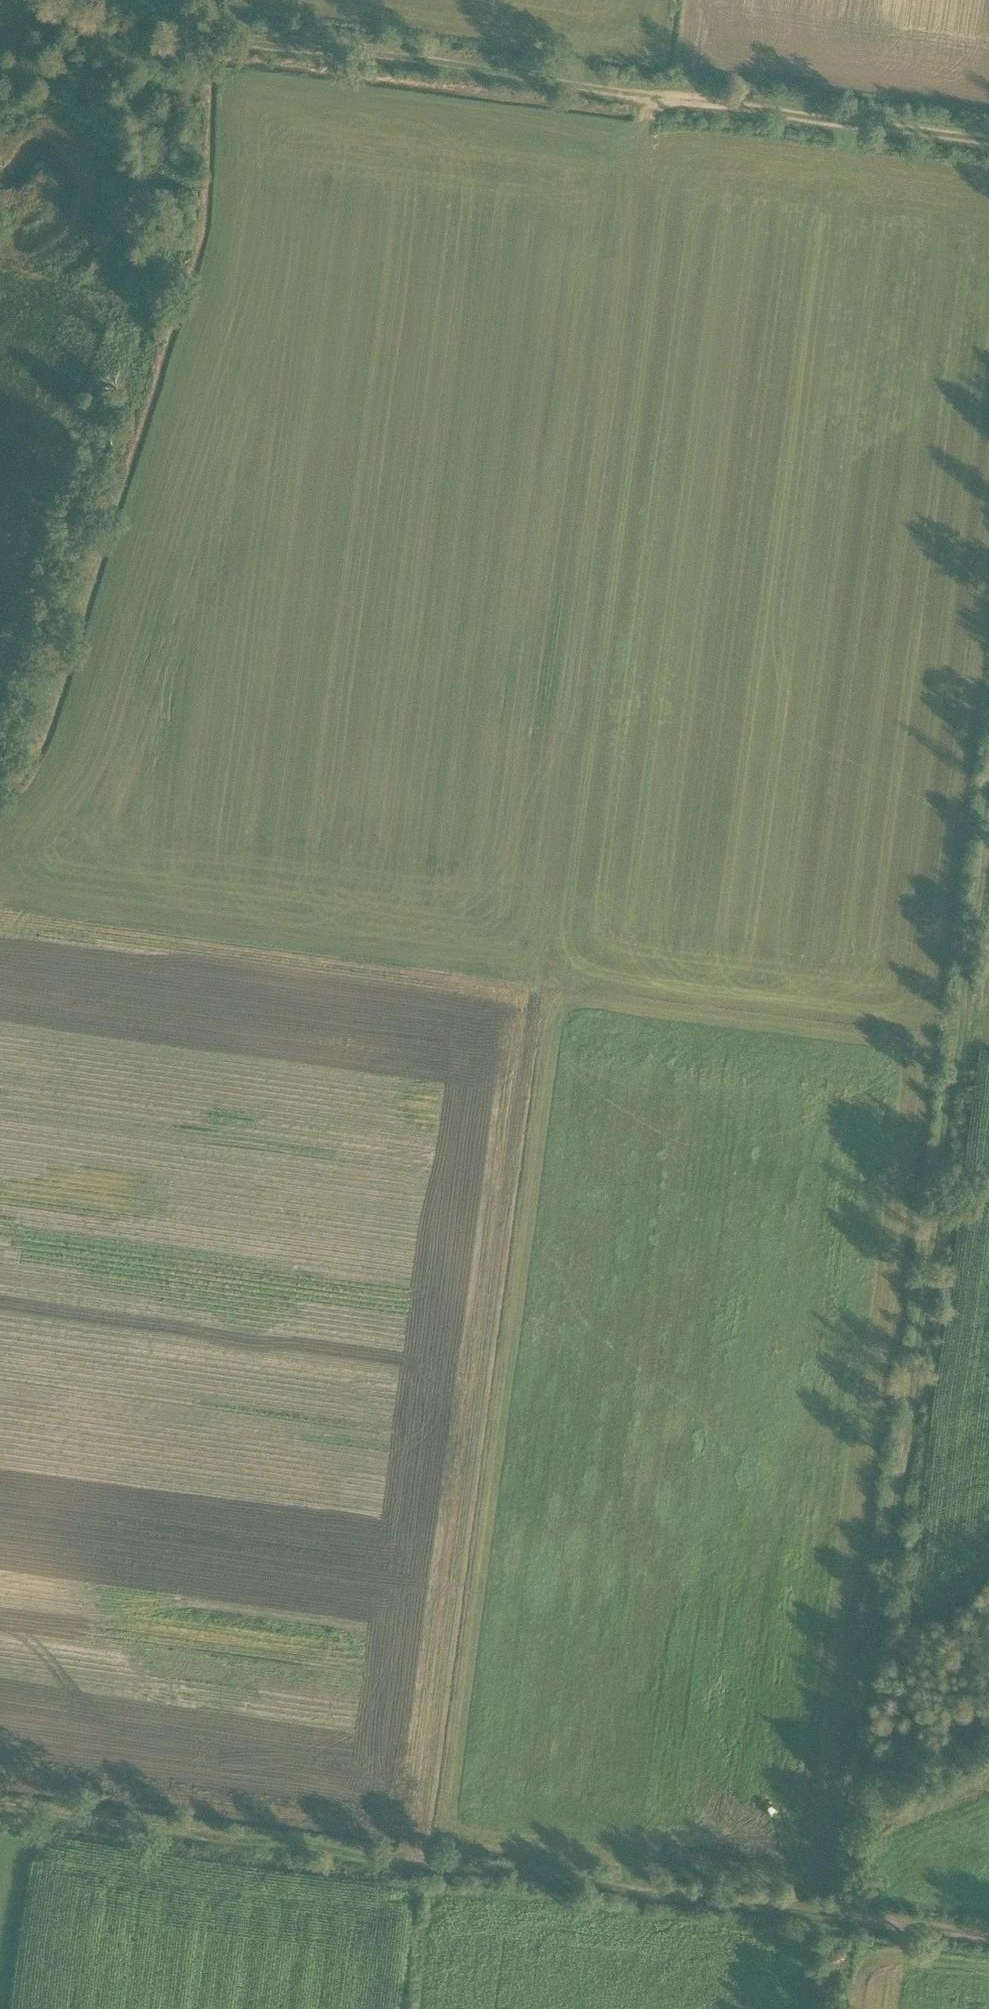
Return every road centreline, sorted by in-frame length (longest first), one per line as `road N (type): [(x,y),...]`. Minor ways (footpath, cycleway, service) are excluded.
road 1 (track): [(988,784),(835,1918)]
road 2 (track): [(835,1918),(0,1806)]
road 3 (track): [(206,34),(988,141)]
road 4 (track): [(988,1939),(835,1918)]

